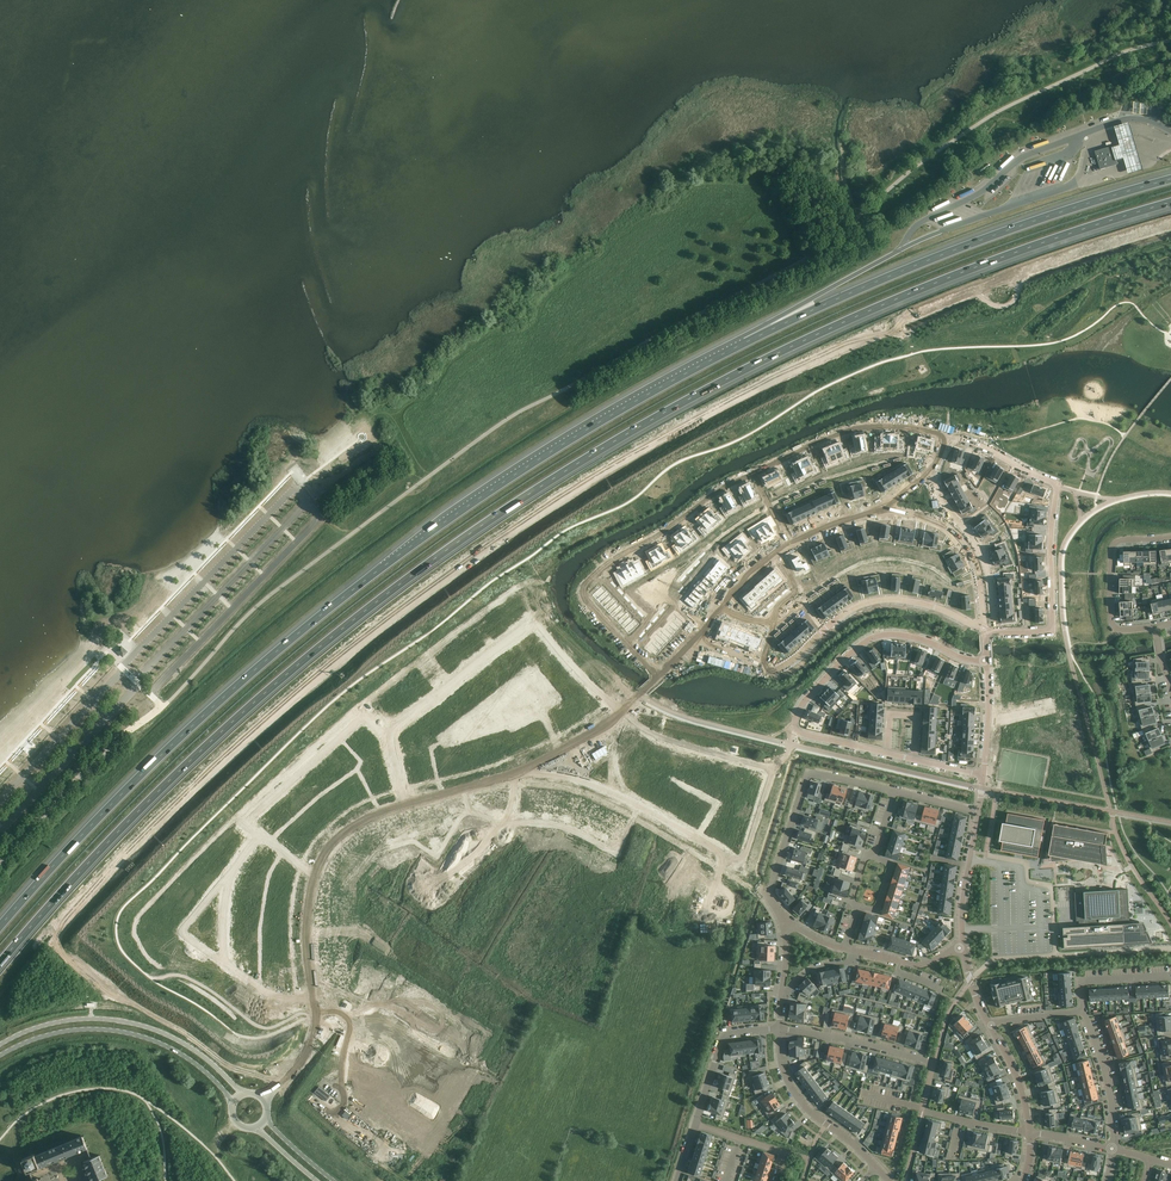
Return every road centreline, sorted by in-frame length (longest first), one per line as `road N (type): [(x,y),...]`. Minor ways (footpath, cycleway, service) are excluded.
road 1 (motorway): [(0,963),(175,774),(340,633),(497,517),(636,430),(812,337),(961,272),(1170,202)]
road 2 (motorway): [(746,342),(555,449),(322,616),(151,765),(0,928)]
road 3 (residential): [(950,437),(888,426),(820,441),(714,494),(610,564),(587,586),(587,605),(660,675)]
road 4 (motorway): [(1170,179),(953,251),(746,342)]
road 5 (residential): [(986,663),(890,635),(865,643),(833,669),(799,709),(797,729),(887,753)]
road 6 (residential): [(985,628),(1052,630),(1055,484),(950,437)]
road 7 (residential): [(696,641),(774,670),(838,619),(878,600),(985,628)]
road 8 (residential): [(1029,1133),(924,1111),(935,1063),(780,1028)]
road 9 (track): [(885,327),(976,300),(1004,307),(1032,279),(1170,234)]
road 10 (residential): [(531,772),(571,777),(662,817),(740,865),(768,897)]
road 11 (secondary): [(244,1095),(198,1052),(125,1022),(63,1021),(0,1045)]
road 12 (secondary): [(0,1056),(58,1032),(120,1031),(178,1052),(235,1104)]
road 13 (residential): [(696,641),(768,561),(881,510)]
road 14 (residential): [(895,791),(807,776),(768,897)]
road 15 (residential): [(385,739),(361,717),(244,822),(259,835)]
road 16 (residential): [(1170,536),(1117,541),(1111,551),(1112,624),(1156,627)]
road 17 (motorway): [(899,250),(746,342)]
road 18 (residential): [(875,1168),(805,1108),(788,1081),(780,1028)]
road 19 (residential): [(780,1028),(721,1038),(695,1126)]
road 20 (residential): [(1112,1148),(1108,1083),(1084,1012)]
road 21 (residential): [(962,945),(977,812)]
road 22 (residential): [(405,807),(531,772)]
road 23 (residential): [(314,1000),(310,921),(319,874)]
road 24 (residential): [(776,1180),(785,1153),(695,1126)]
road 25 (residential): [(1084,1012),(1080,981),(1170,975)]

